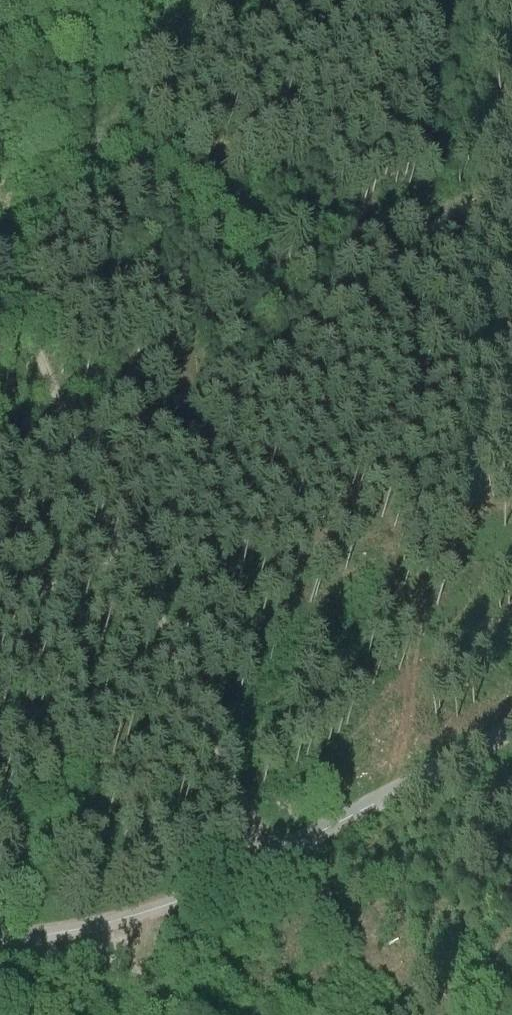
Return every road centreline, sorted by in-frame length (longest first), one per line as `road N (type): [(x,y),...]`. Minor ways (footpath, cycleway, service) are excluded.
road 1 (track): [(0,287),(267,860)]
road 2 (track): [(511,737),(168,906),(116,924),(0,942)]
road 3 (track): [(116,924),(136,980),(199,1014)]

